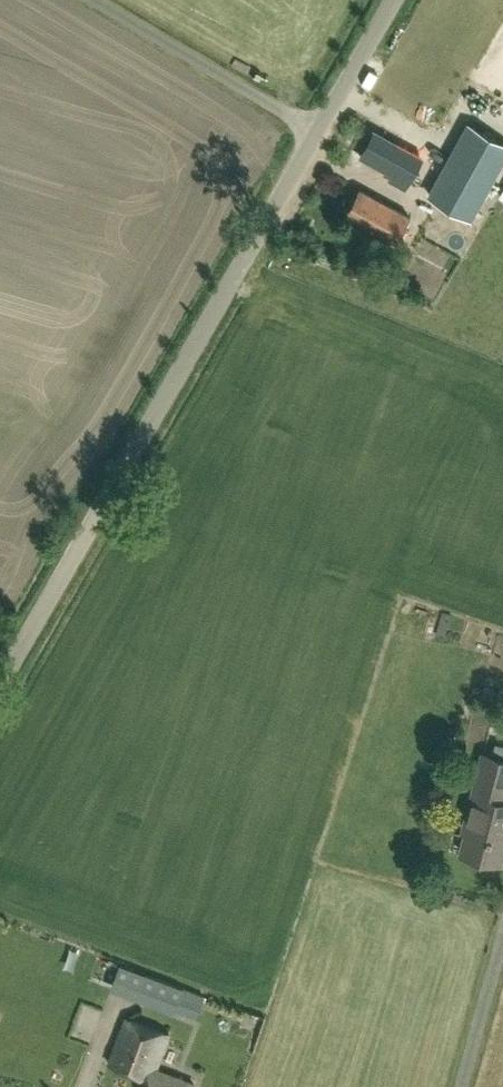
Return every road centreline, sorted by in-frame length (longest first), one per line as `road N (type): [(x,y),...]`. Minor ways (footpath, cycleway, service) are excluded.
road 1 (unclassified): [(0,700),(395,0)]

